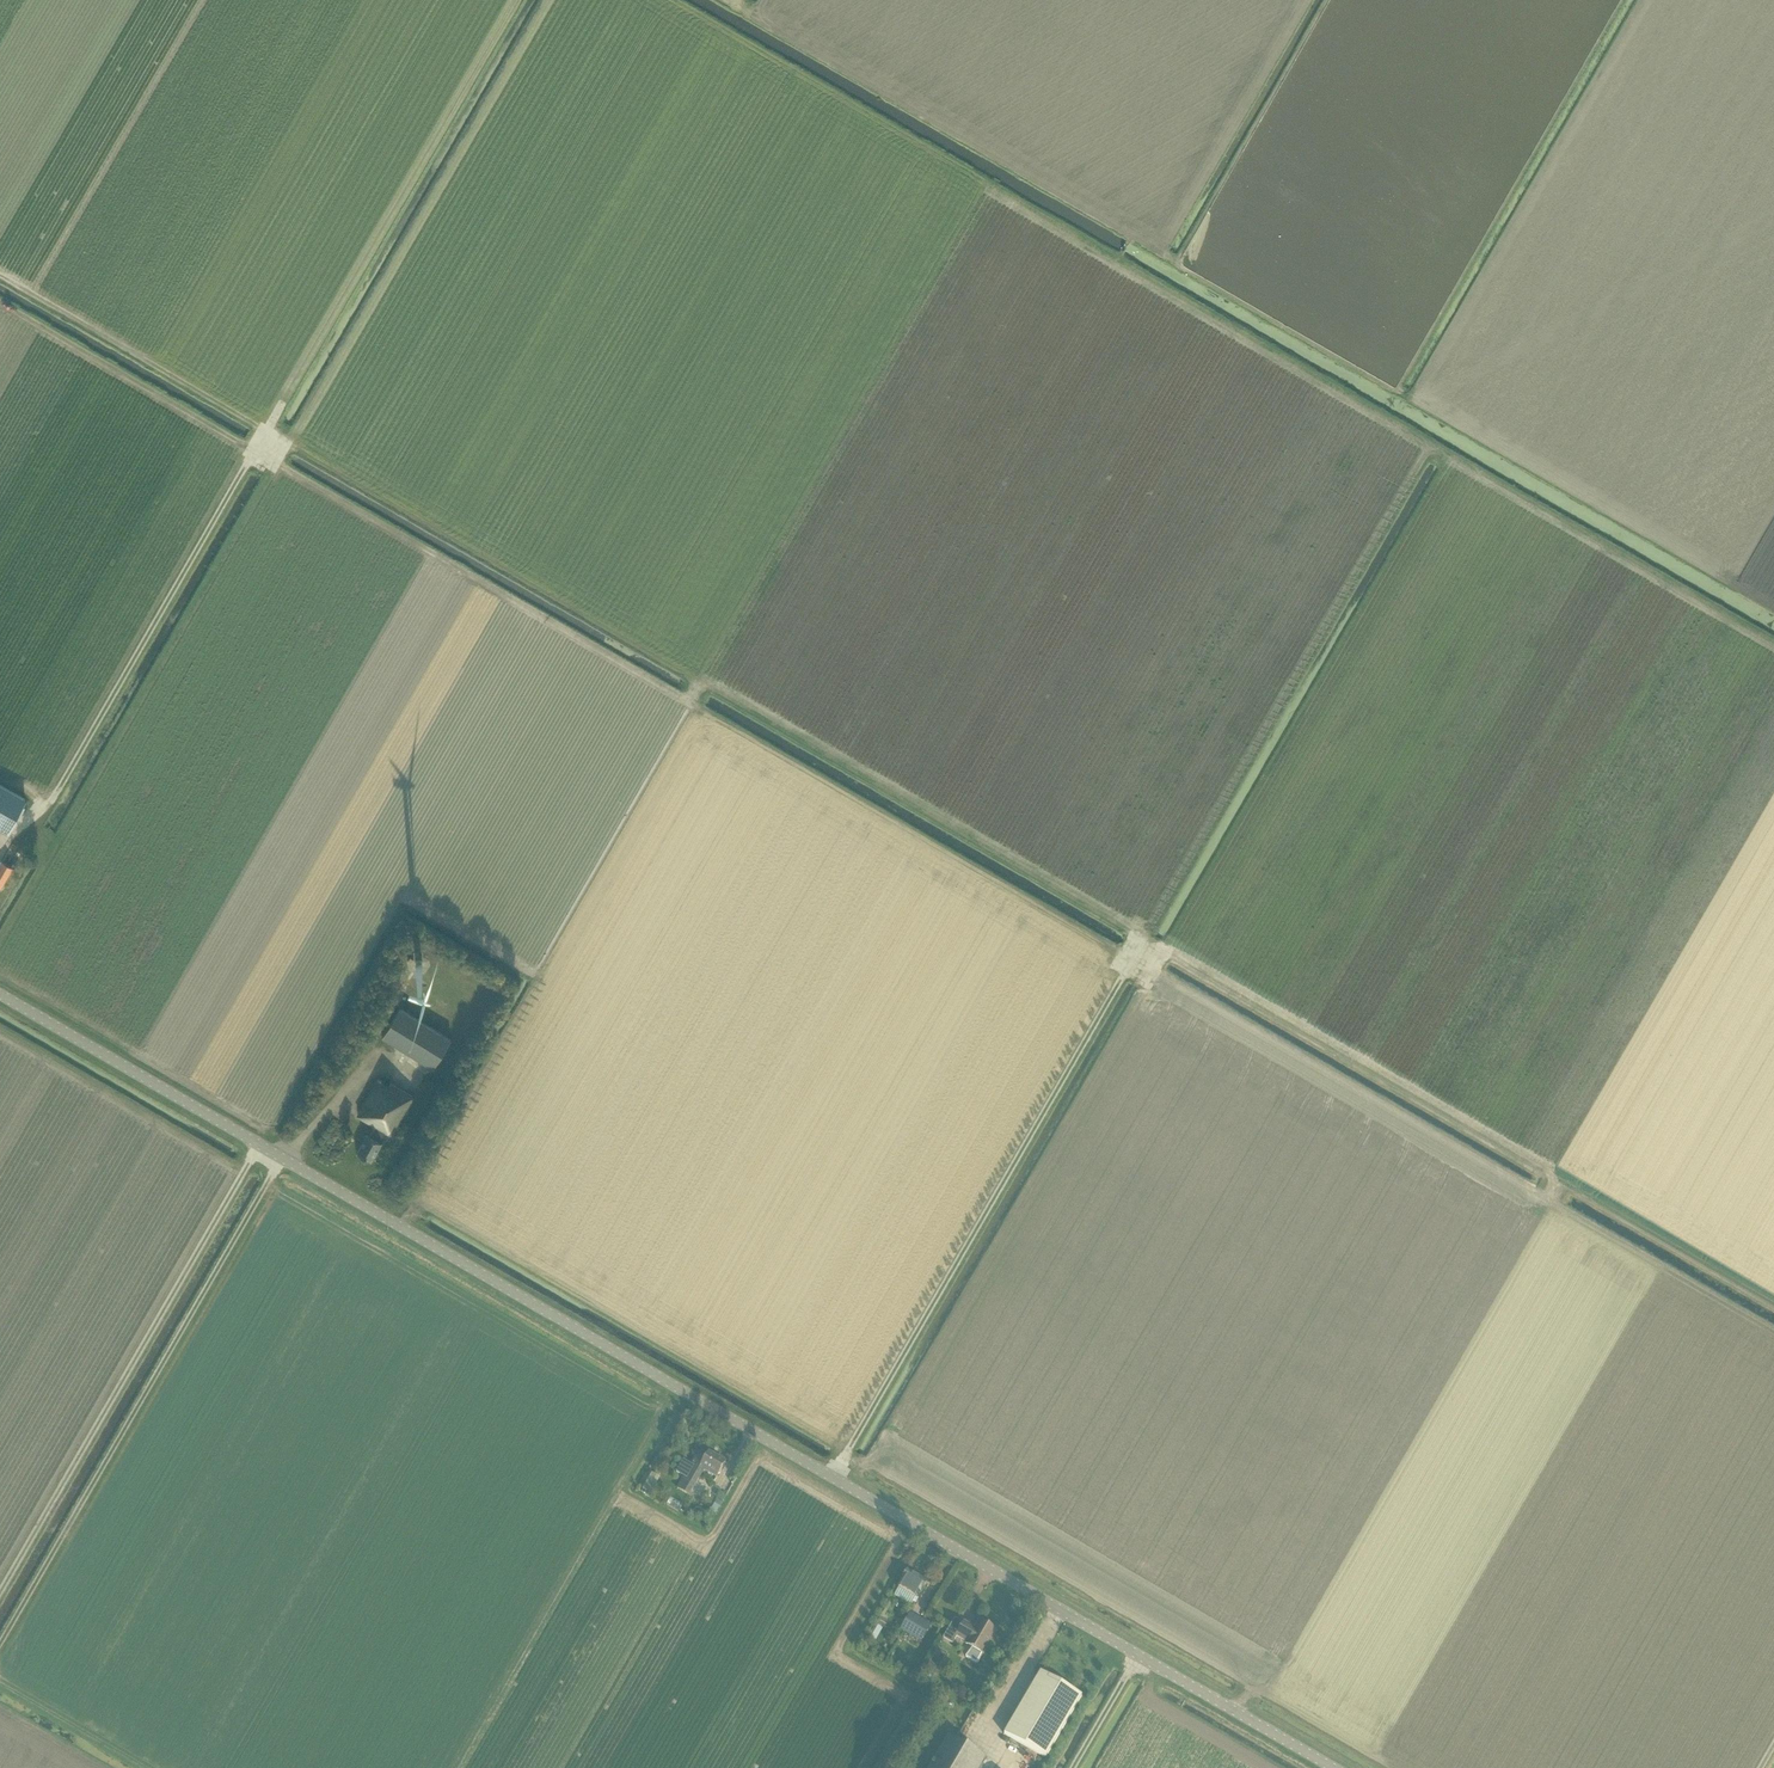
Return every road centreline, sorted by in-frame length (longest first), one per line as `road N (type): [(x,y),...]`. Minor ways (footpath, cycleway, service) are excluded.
road 1 (unclassified): [(1335,1767),(0,993)]
road 2 (track): [(1150,940),(834,1479)]
road 3 (track): [(0,1644),(282,1156)]
road 4 (track): [(0,1595),(261,1144)]
road 5 (track): [(1074,1767),(1140,1655)]

